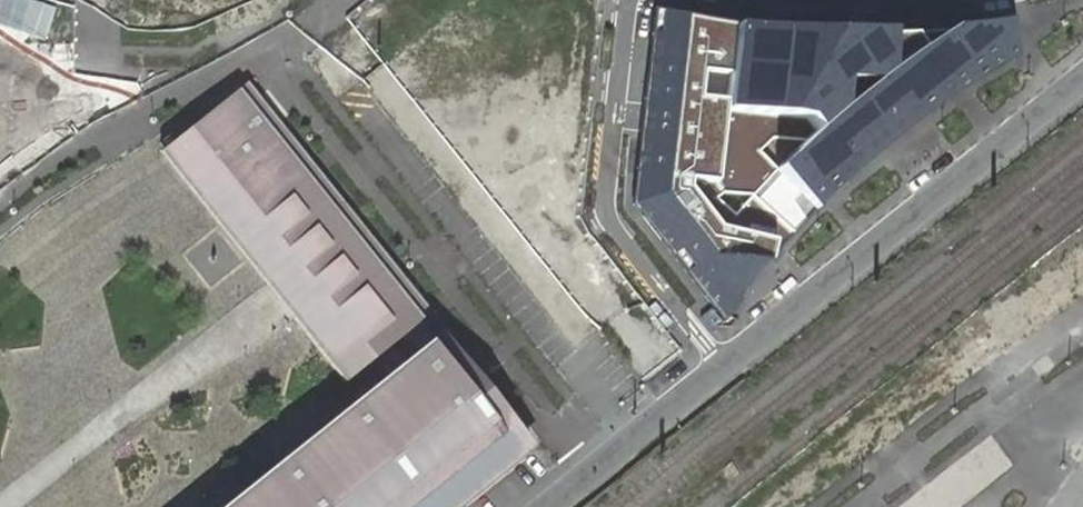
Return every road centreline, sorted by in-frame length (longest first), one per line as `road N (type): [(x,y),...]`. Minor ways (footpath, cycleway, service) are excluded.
road 1 (residential): [(597,467),(292,85),(271,45)]
road 2 (residential): [(724,366),(1082,80)]
road 3 (residential): [(626,0),(605,207),(724,366)]
road 4 (unknown): [(271,45),(76,145),(0,204)]
road 5 (unknown): [(227,73),(0,68)]
road 6 (residential): [(597,467),(724,366)]
road 7 (residential): [(932,0),(787,0)]

